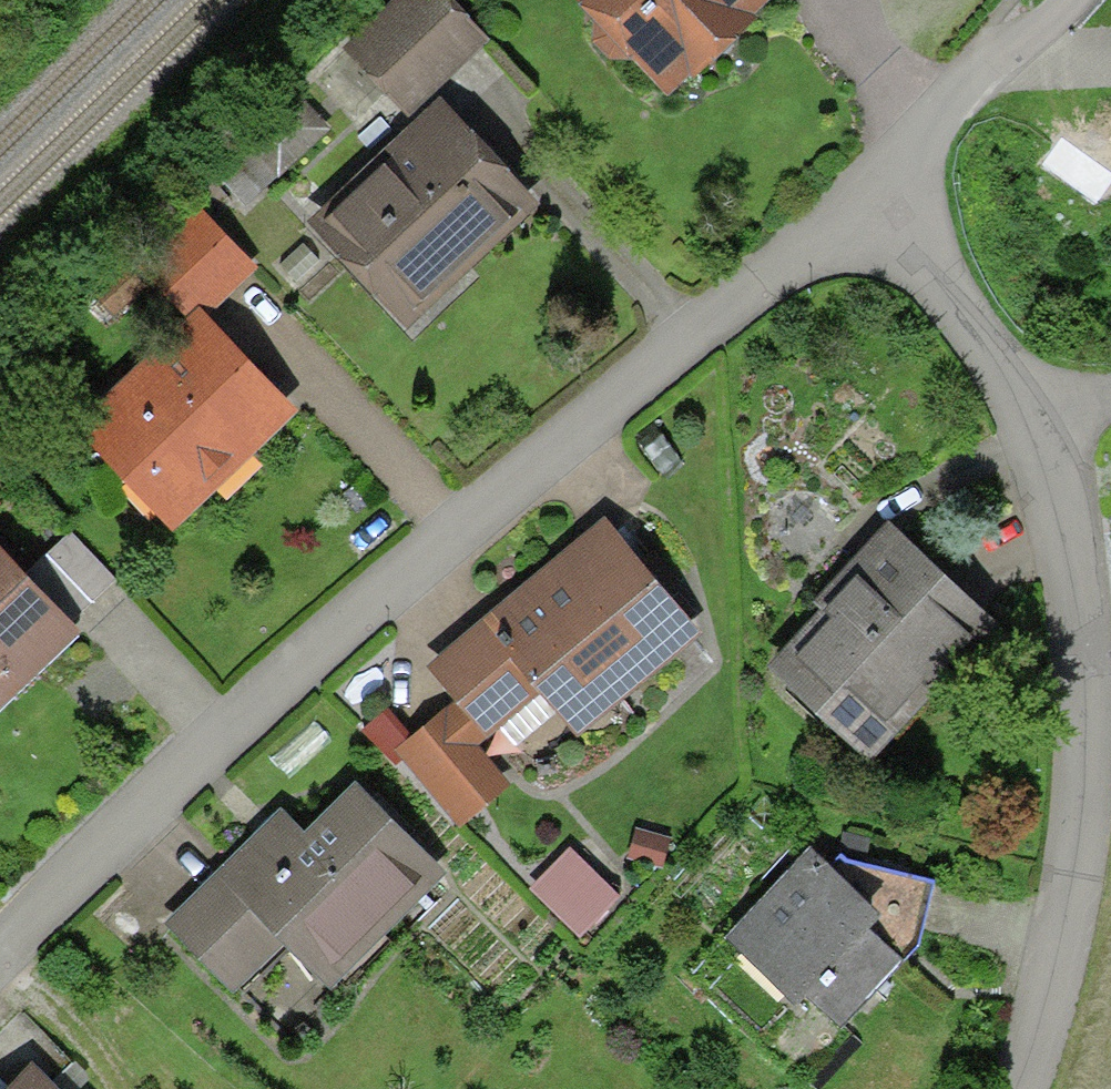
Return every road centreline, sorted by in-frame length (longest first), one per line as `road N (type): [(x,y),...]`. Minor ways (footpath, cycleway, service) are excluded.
road 1 (residential): [(870,197),(678,346),(212,745),(0,945)]
road 2 (residential): [(996,1088),(1037,980),(1087,740),(1058,504),(1023,410)]
road 3 (residential): [(1023,410),(870,197)]
road 4 (residential): [(870,197),(907,110),(997,0)]

